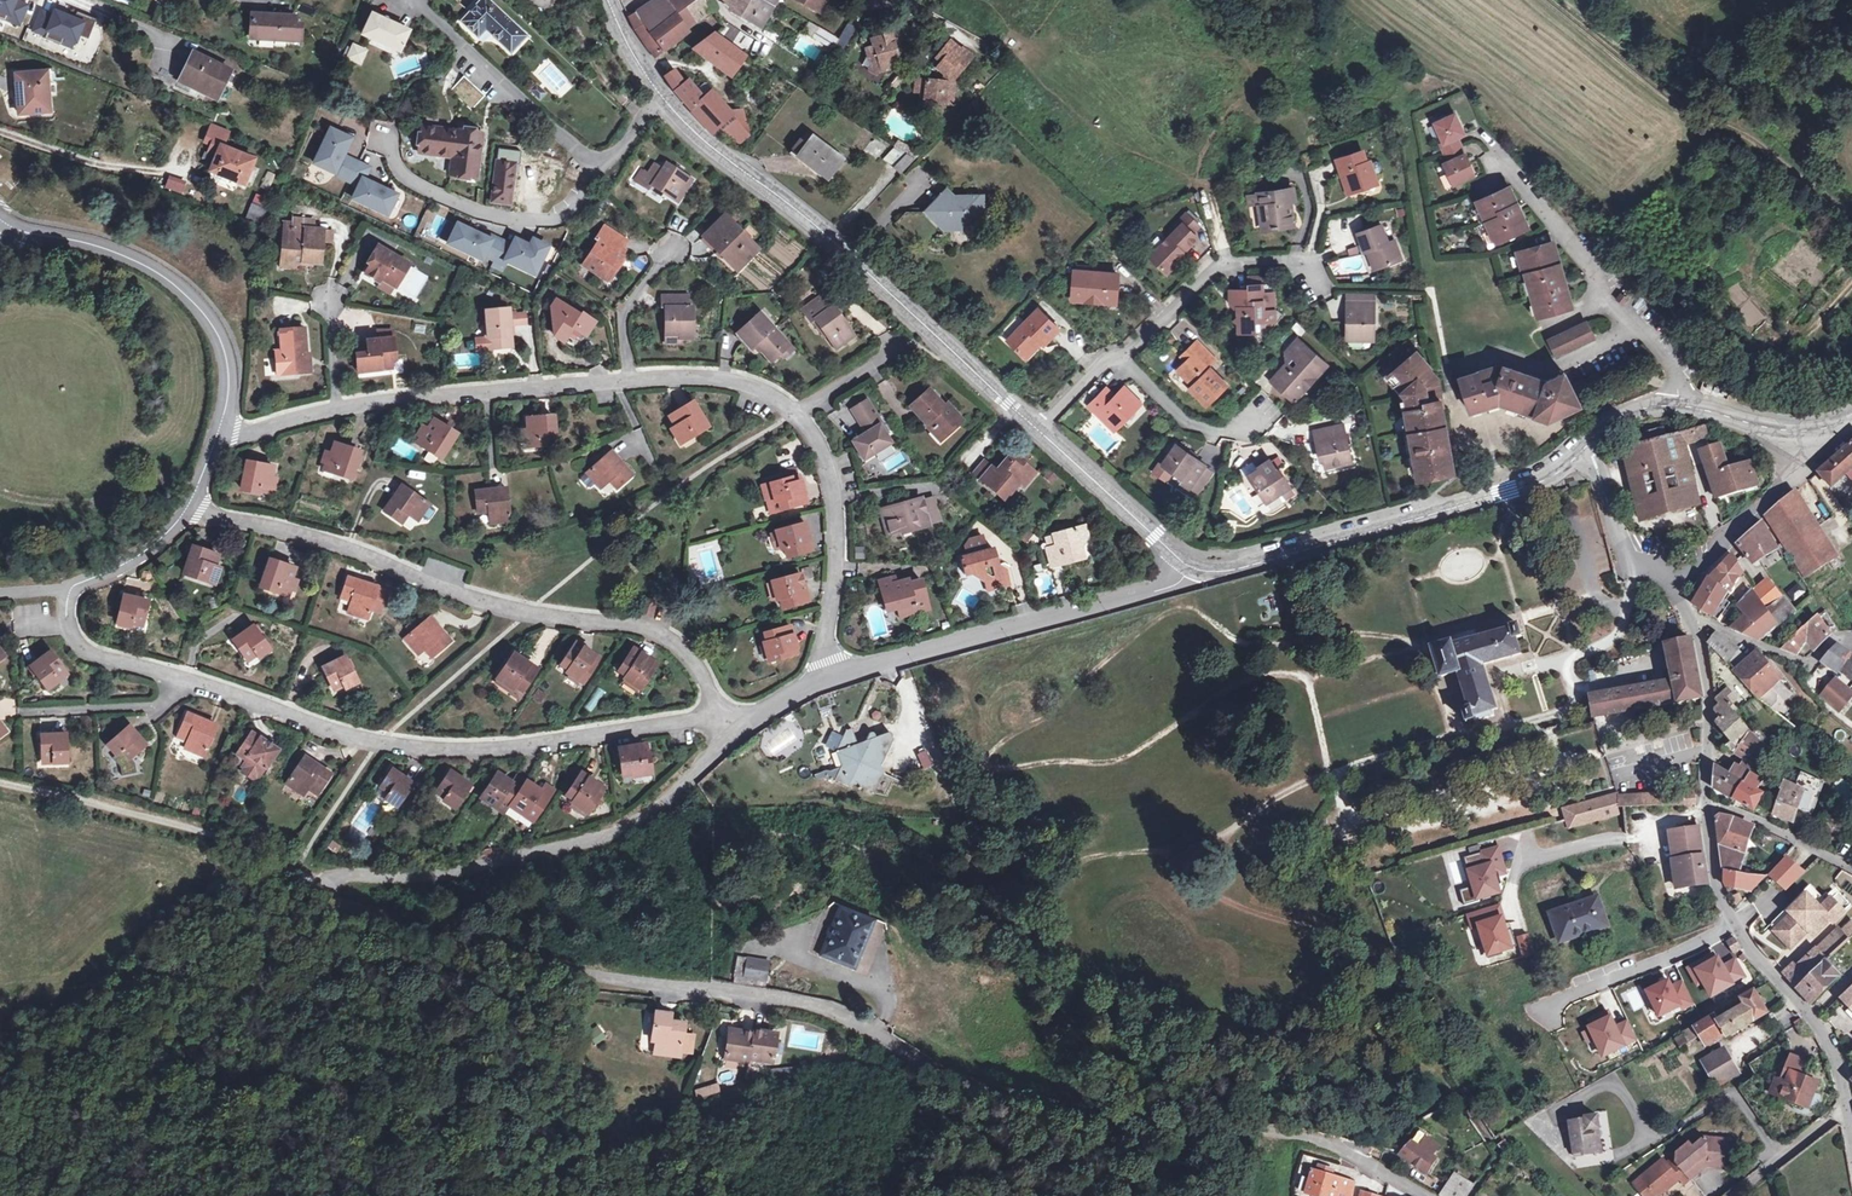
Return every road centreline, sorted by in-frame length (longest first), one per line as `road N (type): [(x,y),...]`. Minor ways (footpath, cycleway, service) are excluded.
road 1 (residential): [(734,735),(652,813),(574,854),(457,871),(344,872),(330,880),(328,898),(530,960),(651,985),(808,1003),(956,1079),(1075,1114),(1274,1130),(1341,1145),(1427,1195)]
road 2 (residential): [(72,588),(67,621),(77,643),(95,655),(382,744),(485,751),(718,717)]
road 3 (residential): [(718,717),(697,665),(662,633),(465,597),(341,548),(192,508)]
road 4 (tertiary): [(664,96),(722,153),(843,247),(1035,429)]
road 5 (residential): [(800,412),(726,378),(629,379),(338,408)]
road 6 (tertiary): [(1189,566),(1250,566),(1546,481),(1588,447)]
road 7 (track): [(0,1140),(80,1056),(300,866)]
road 8 (residential): [(1189,566),(1180,581),(1156,591),(830,676)]
road 9 (residential): [(221,431),(228,354),(182,288),(141,262),(0,214)]
road 10 (residential): [(1847,1105),(1814,1024),(1721,904),(1704,802)]
road 11 (residential): [(1676,410),(1676,377),(1632,317),(1601,300),(1596,272),(1498,157)]
road 12 (track): [(0,783),(196,828),(300,866)]
road 13 (residential): [(594,161),(596,177),(575,211),(545,221),(499,215),(423,188),(384,139)]
road 14 (residential): [(830,676),(837,489),(829,456),(800,412)]
road 15 (residential): [(1122,355),(1221,260),(1304,259),(1314,279)]
road 16 (residential): [(414,0),(594,161)]
road 17 (residential): [(1670,568),(1713,549),(1838,431)]
road 18 (track): [(1851,211),(1672,95)]
road 19 (tertiary): [(1035,429),(1189,566)]
road 20 (residential): [(1704,802),(1710,697),(1694,620)]
road 21 (residential): [(1694,620),(1808,666),(1836,638),(1851,639)]
road 22 (residential): [(1122,355),(1188,424),(1242,433),(1254,420)]
road 23 (tertiary): [(1676,410),(1792,437),(1838,431)]
road 24 (residential): [(1851,869),(1769,823),(1704,802)]
road 25 (residential): [(1670,568),(1625,548),(1588,447)]
road 26 (residential): [(72,588),(135,565),(192,508)]
road 27 (residential): [(1847,1105),(1732,1195)]
road 28 (residential): [(800,412),(904,344)]
road 29 (residential): [(338,408),(221,431)]

